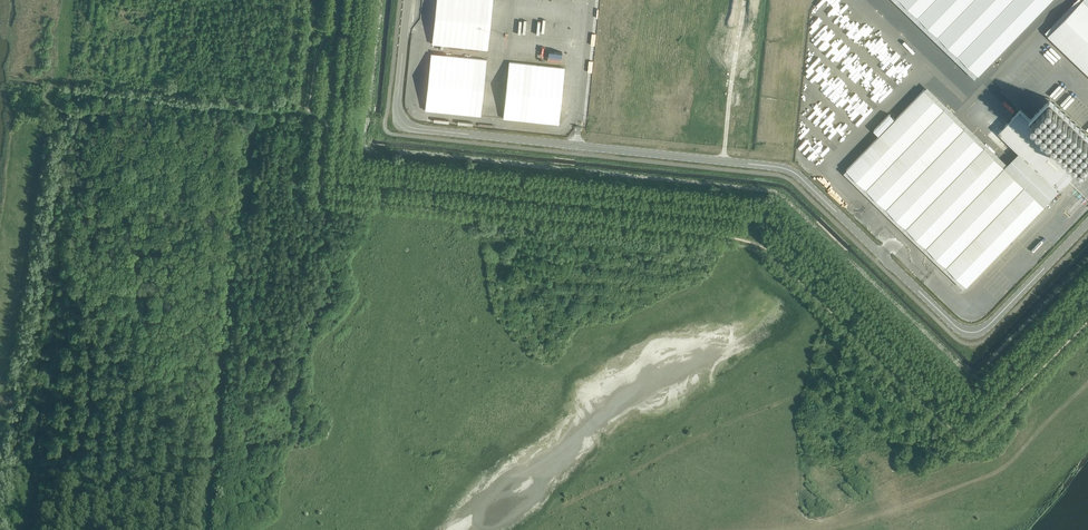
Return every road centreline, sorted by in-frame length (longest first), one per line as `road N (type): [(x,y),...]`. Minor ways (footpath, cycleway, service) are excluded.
road 1 (tertiary): [(1087,226),(991,326),(967,335),(791,172),(407,126),(398,102),(408,0)]

